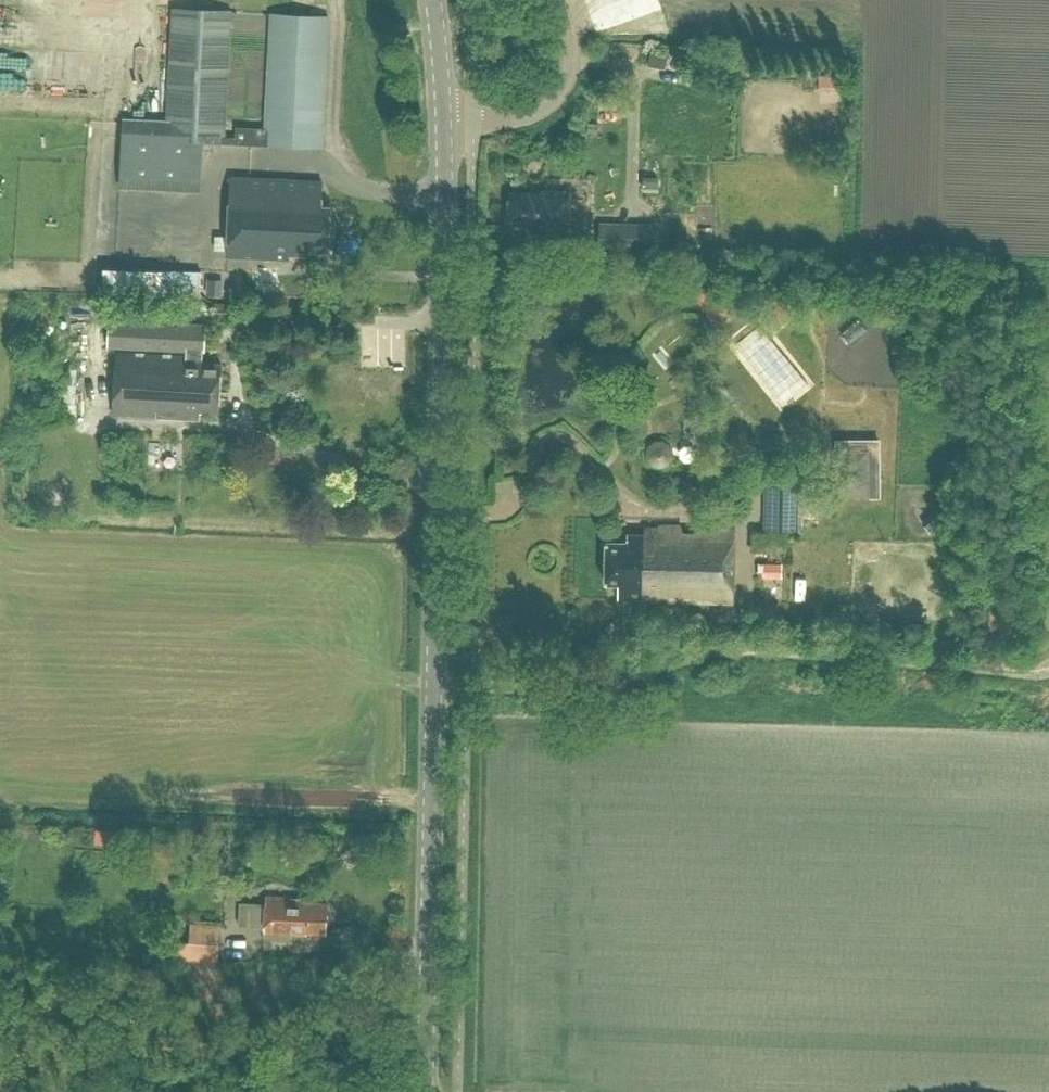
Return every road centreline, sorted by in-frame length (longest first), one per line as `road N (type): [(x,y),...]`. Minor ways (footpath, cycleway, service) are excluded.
road 1 (tertiary): [(422,1091),(445,124)]
road 2 (unclassified): [(445,124),(523,116),(553,101),(571,45),(556,0)]
road 3 (tertiary): [(445,124),(433,0)]

